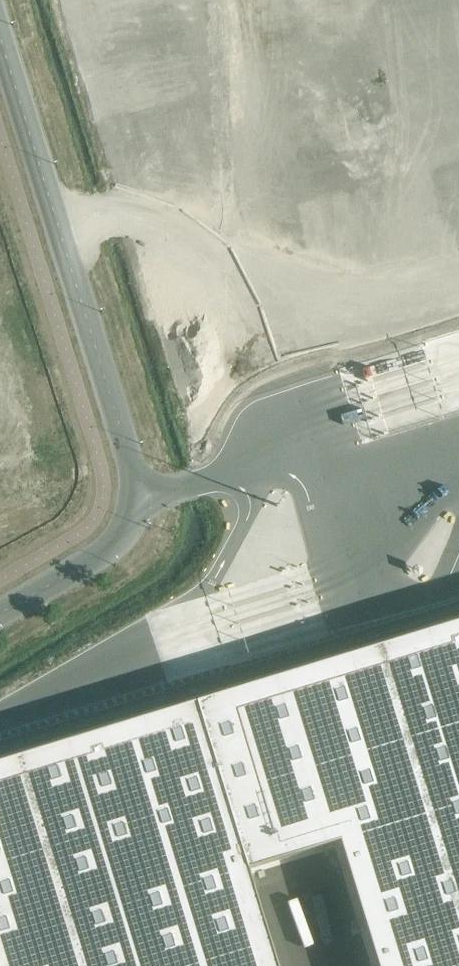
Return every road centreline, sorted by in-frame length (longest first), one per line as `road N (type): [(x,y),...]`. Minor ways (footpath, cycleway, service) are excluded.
road 1 (unclassified): [(0,21),(140,494),(134,526),(114,550),(0,617)]

